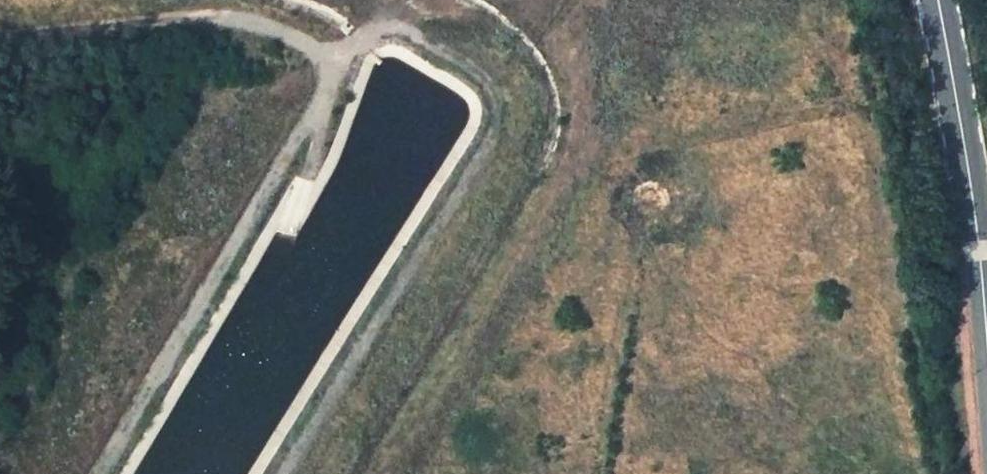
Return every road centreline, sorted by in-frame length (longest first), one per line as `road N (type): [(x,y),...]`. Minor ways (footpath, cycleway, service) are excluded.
road 1 (residential): [(986,359),(939,0)]
road 2 (unclassified): [(0,37),(239,16),(320,42)]

